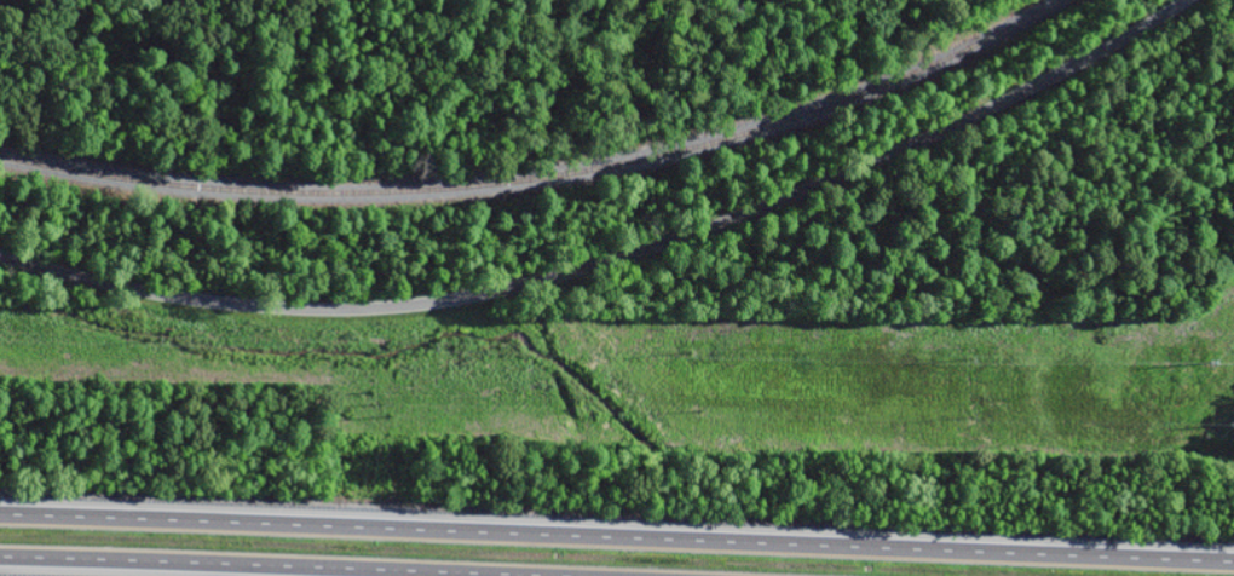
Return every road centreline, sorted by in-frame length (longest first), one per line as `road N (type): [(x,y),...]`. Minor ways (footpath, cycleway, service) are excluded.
road 1 (residential): [(0,257),(157,303),(235,311),(385,316),(484,307),(632,261),(844,179),(1179,0)]
road 2 (motorway): [(1233,561),(0,514)]
road 3 (motorway): [(0,557),(512,575)]

